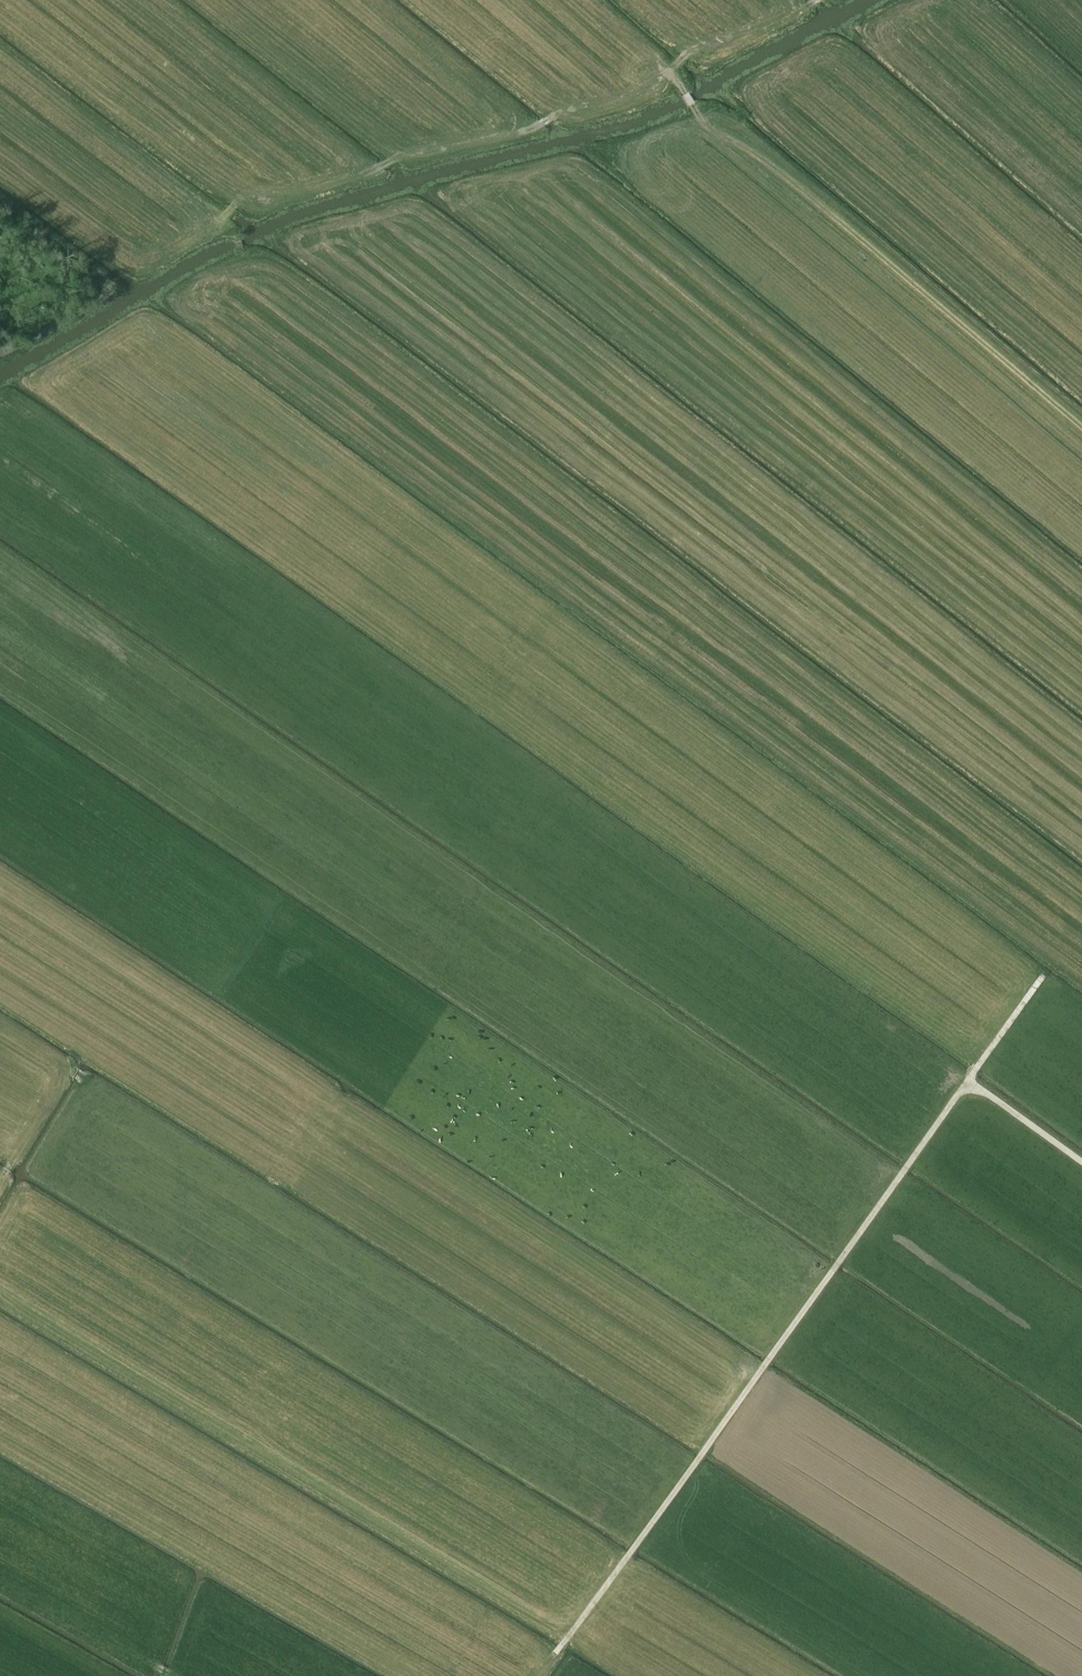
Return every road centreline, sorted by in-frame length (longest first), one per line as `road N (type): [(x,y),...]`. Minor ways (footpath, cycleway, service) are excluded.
road 1 (track): [(563,1642),(1044,973)]
road 2 (track): [(1081,1161),(971,1082)]

